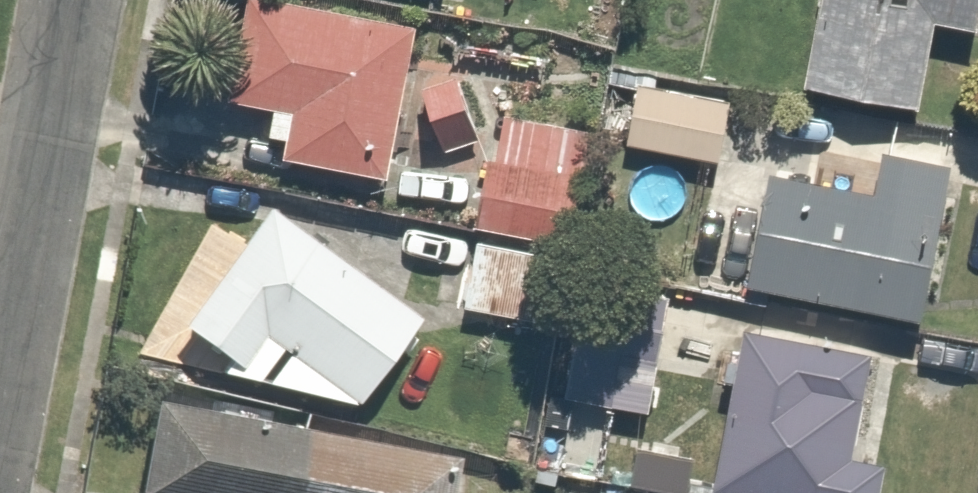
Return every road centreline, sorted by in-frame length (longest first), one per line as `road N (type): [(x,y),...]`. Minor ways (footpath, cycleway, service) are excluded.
road 1 (residential): [(0,313),(59,0)]

